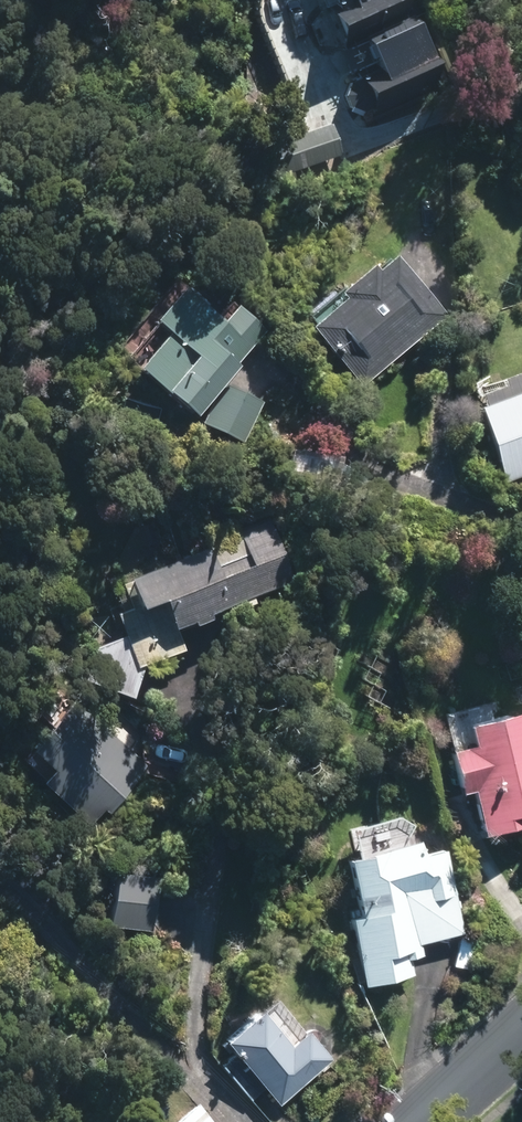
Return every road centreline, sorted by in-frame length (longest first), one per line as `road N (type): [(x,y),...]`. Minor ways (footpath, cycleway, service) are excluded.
road 1 (residential): [(521,1035),(424,1121)]

